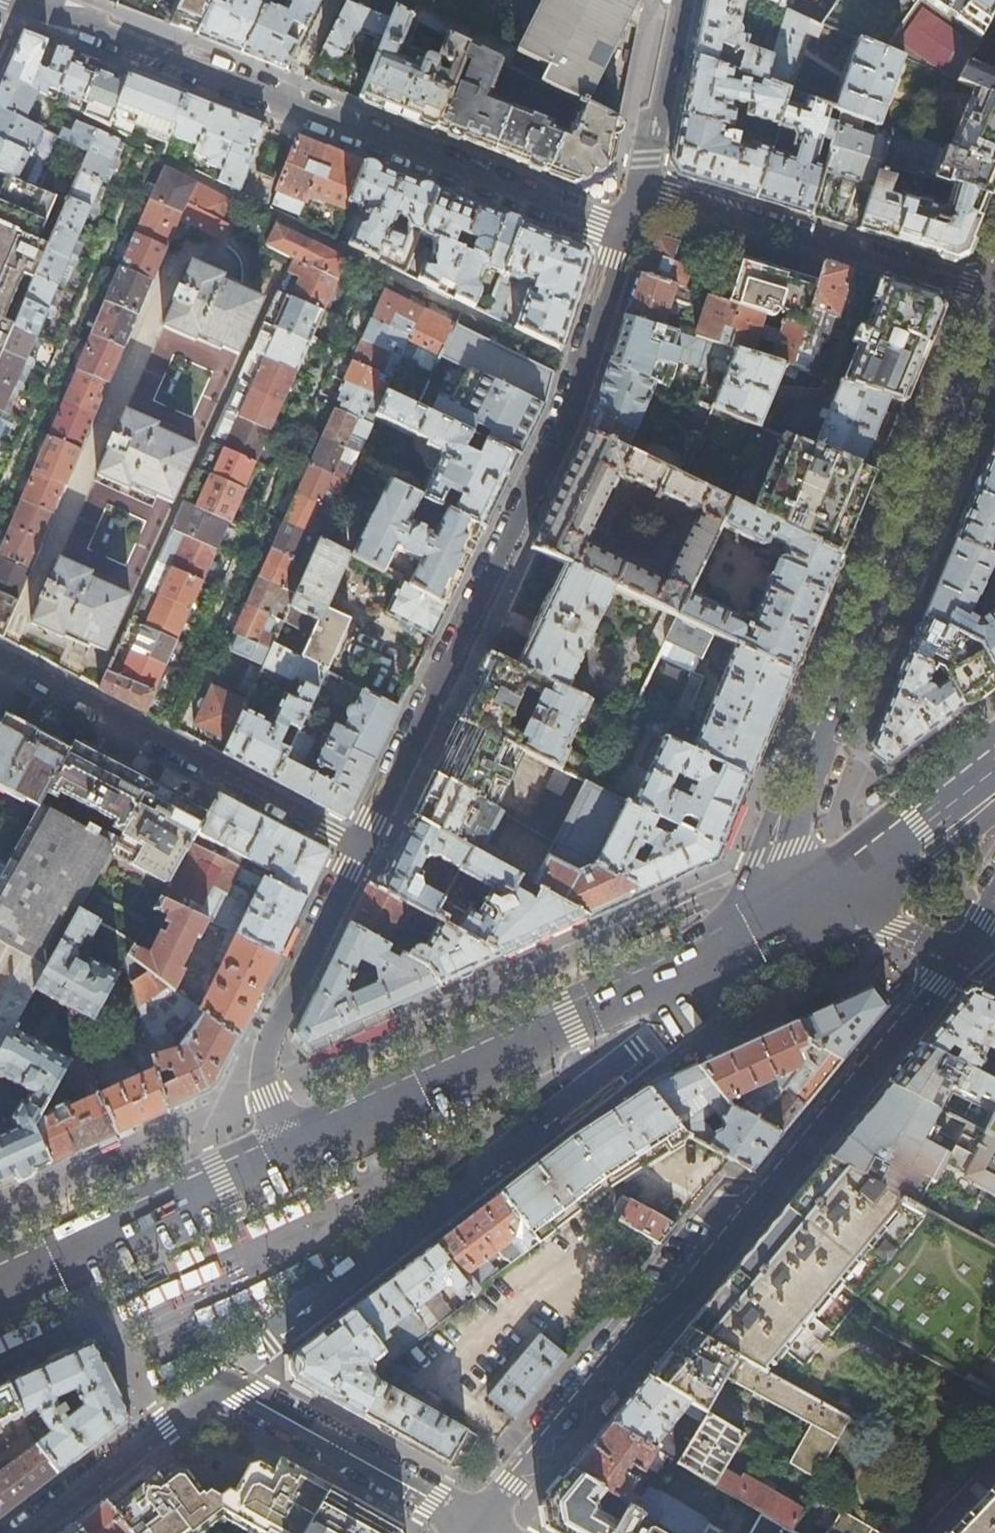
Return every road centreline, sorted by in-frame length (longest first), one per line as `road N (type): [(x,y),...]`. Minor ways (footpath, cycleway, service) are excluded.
road 1 (residential): [(473,1523),(961,956)]
road 2 (residential): [(994,305),(785,832),(774,934)]
road 3 (residential): [(364,844),(581,370),(626,233)]
road 4 (residential): [(26,0),(626,233)]
road 5 (residential): [(654,1035),(215,1379)]
road 6 (primary): [(774,934),(293,1154)]
road 7 (residential): [(626,233),(643,186),(994,293)]
road 8 (residential): [(364,844),(0,660)]
road 9 (residential): [(293,1154),(267,1094),(268,1047),(364,844)]
road 10 (primary): [(293,1154),(0,1288)]
road 11 (residential): [(215,1379),(473,1523)]
road 12 (residential): [(215,1379),(19,1532)]
road 13 (primary): [(994,774),(826,902)]
road 14 (residential): [(774,934),(654,1035)]
road 15 (residential): [(961,956),(826,902)]

